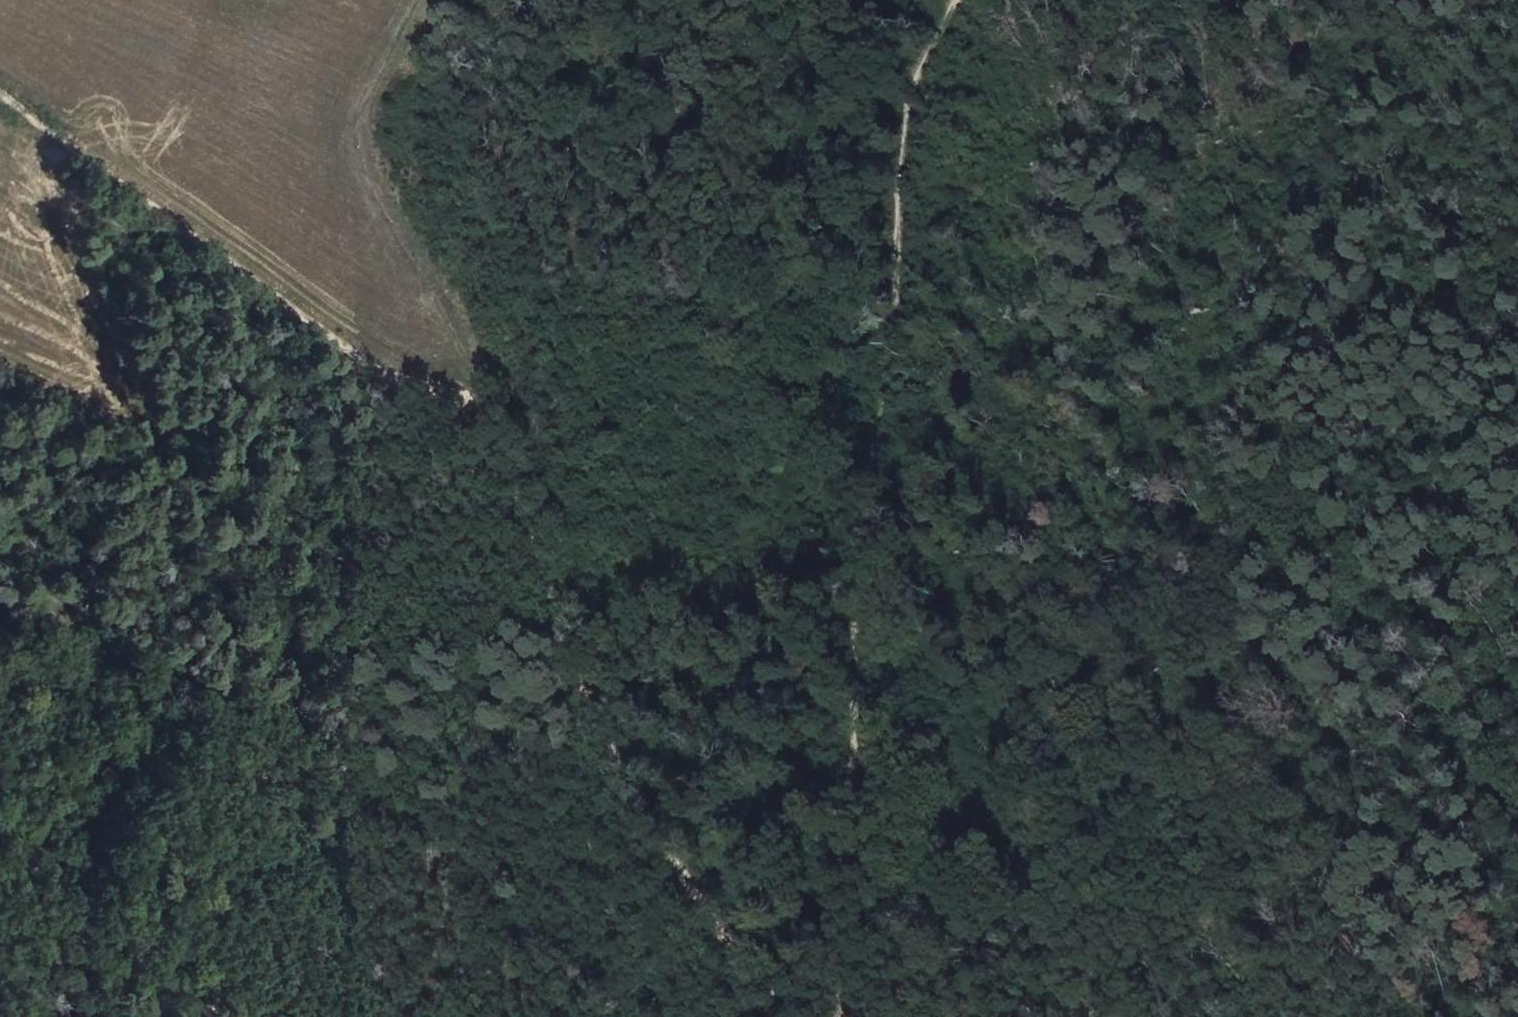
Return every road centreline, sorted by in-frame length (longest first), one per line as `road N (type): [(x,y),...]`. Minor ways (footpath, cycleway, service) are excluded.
road 1 (track): [(835,1016),(779,977),(716,910),(613,745),(494,411),(368,360),(0,102)]
road 2 (track): [(1073,1016),(1023,1001),(946,1016)]

